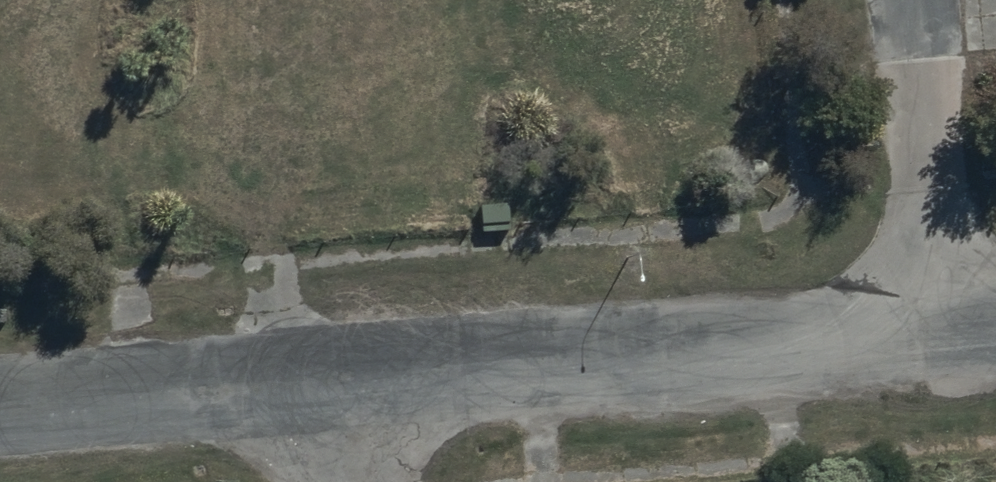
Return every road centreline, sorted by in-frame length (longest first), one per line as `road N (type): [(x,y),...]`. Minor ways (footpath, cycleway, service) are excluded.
road 1 (residential): [(354,380),(933,327)]
road 2 (residential): [(0,409),(354,380)]
road 3 (residential): [(933,327),(909,0)]

